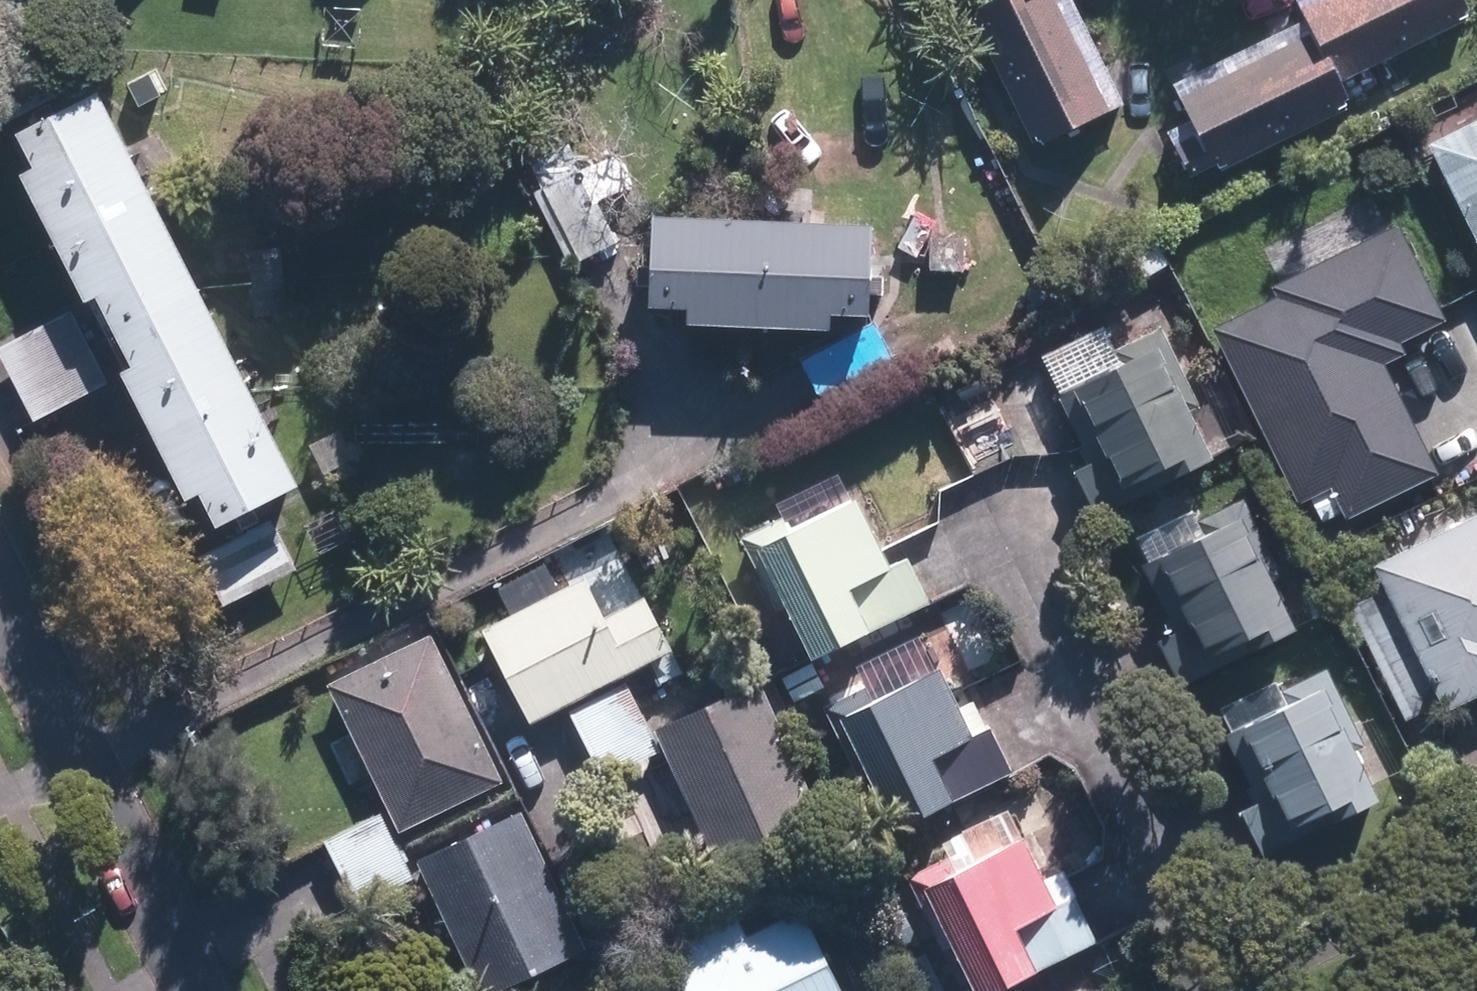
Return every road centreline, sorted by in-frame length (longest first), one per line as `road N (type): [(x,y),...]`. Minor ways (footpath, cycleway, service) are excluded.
road 1 (residential): [(0,586),(199,990)]

